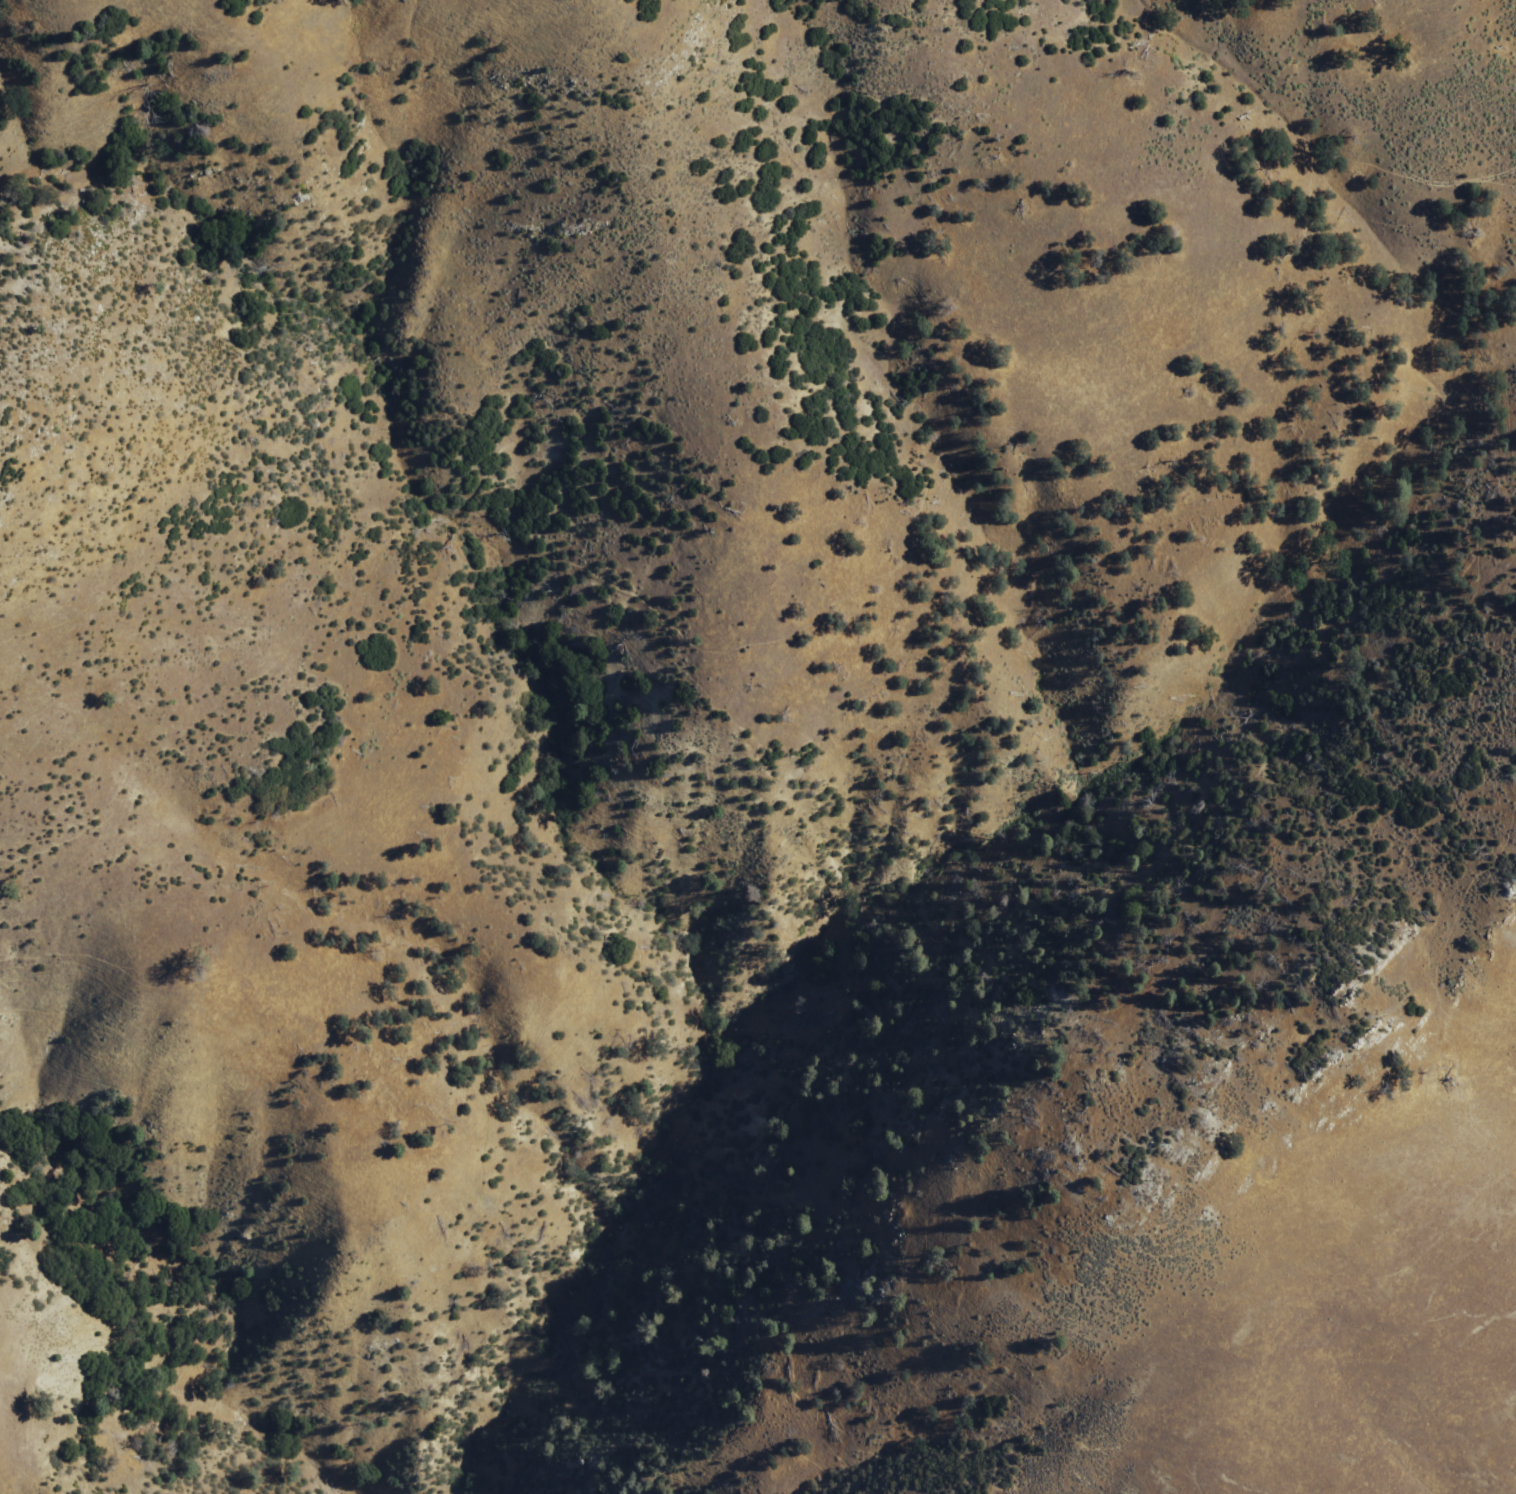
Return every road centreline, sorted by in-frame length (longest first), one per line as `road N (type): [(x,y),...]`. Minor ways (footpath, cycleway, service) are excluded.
road 1 (track): [(1515,167),(1423,174),(1398,160),(1348,92),(1323,86),(1311,97)]

